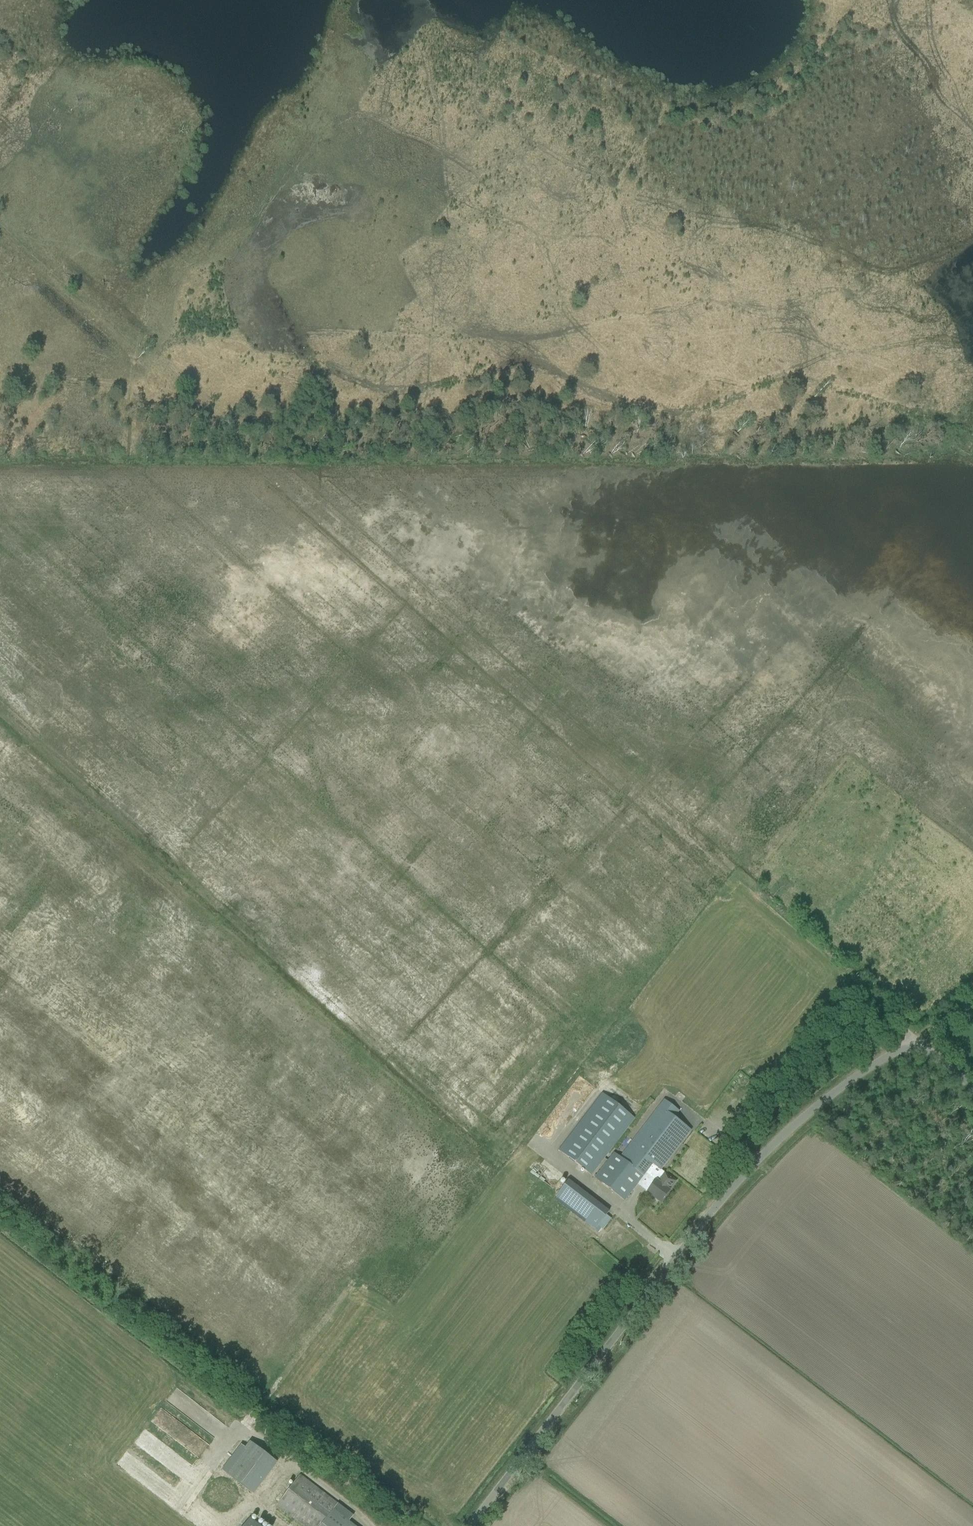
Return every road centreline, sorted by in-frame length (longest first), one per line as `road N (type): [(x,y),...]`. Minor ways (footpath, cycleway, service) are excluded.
road 1 (unclassified): [(466,1525),(698,1226),(832,1088),(927,1029),(972,1070)]

